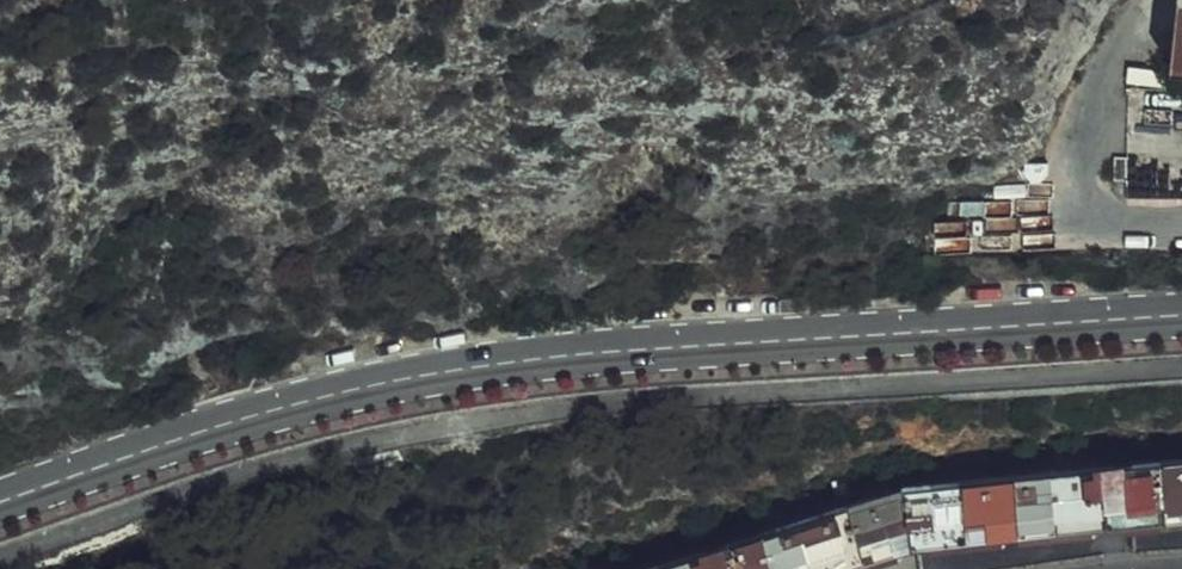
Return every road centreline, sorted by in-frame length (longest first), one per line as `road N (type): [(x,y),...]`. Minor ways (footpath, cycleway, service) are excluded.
road 1 (residential): [(0,565),(270,475),(487,421),(1181,367)]
road 2 (primary): [(0,503),(127,457),(463,369),(1181,314)]

